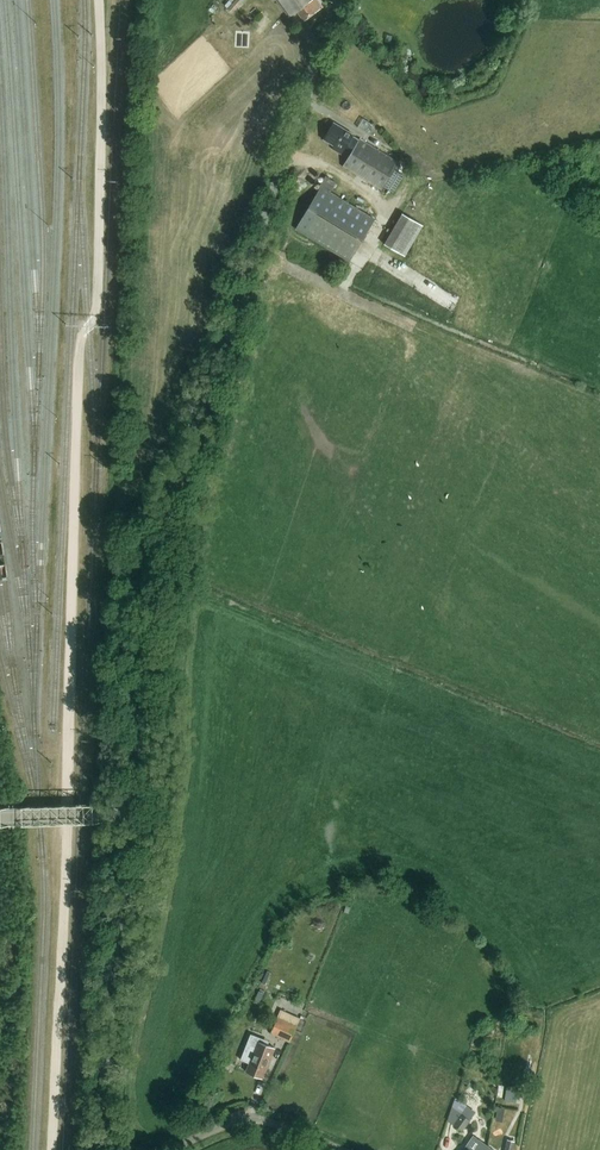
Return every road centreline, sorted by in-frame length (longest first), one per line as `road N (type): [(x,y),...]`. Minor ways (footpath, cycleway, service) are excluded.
road 1 (unclassified): [(138,810),(161,547),(335,0)]
road 2 (unclassified): [(130,1149),(115,1139),(103,1104),(138,810)]
road 3 (unclassified): [(343,1149),(287,1127),(243,1120),(170,1149)]
road 4 (unclassified): [(0,813),(138,810)]

